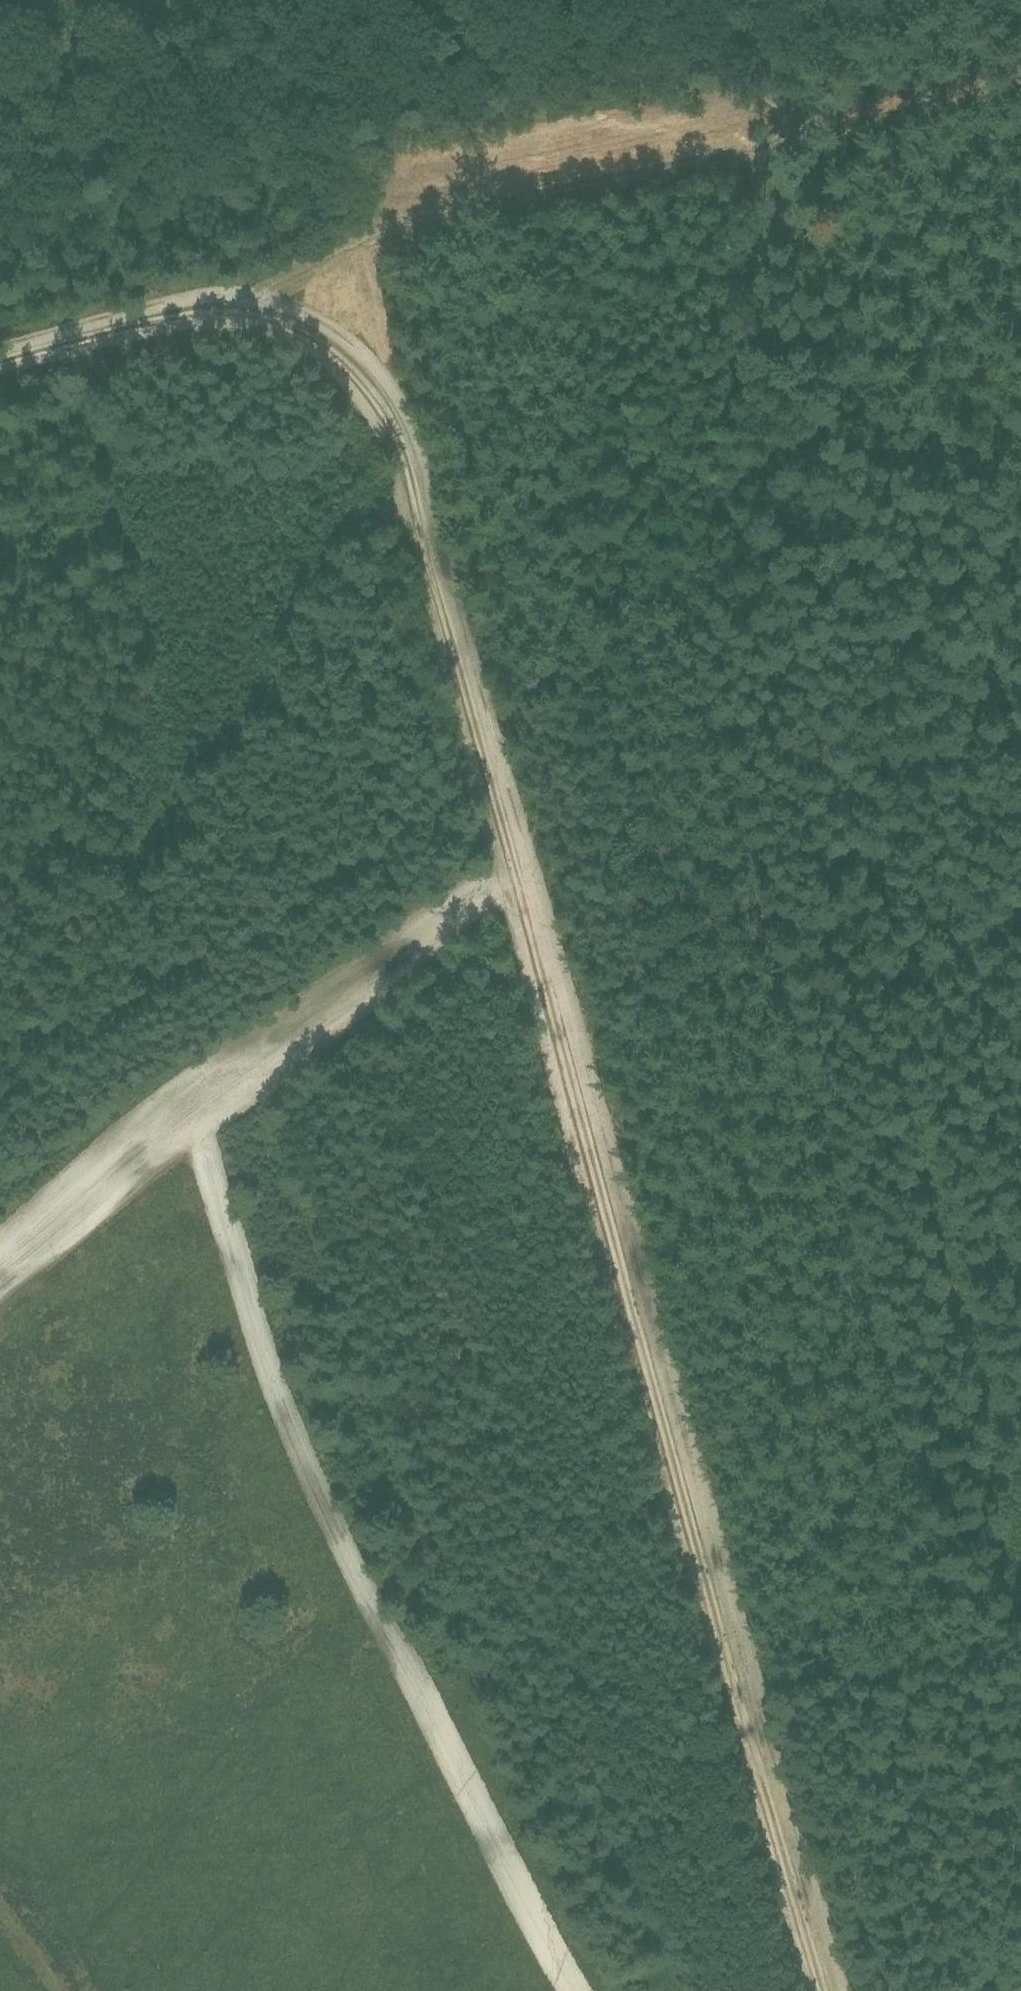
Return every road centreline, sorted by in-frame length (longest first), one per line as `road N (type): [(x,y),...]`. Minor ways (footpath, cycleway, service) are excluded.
road 1 (unclassified): [(245,0),(0,64)]

